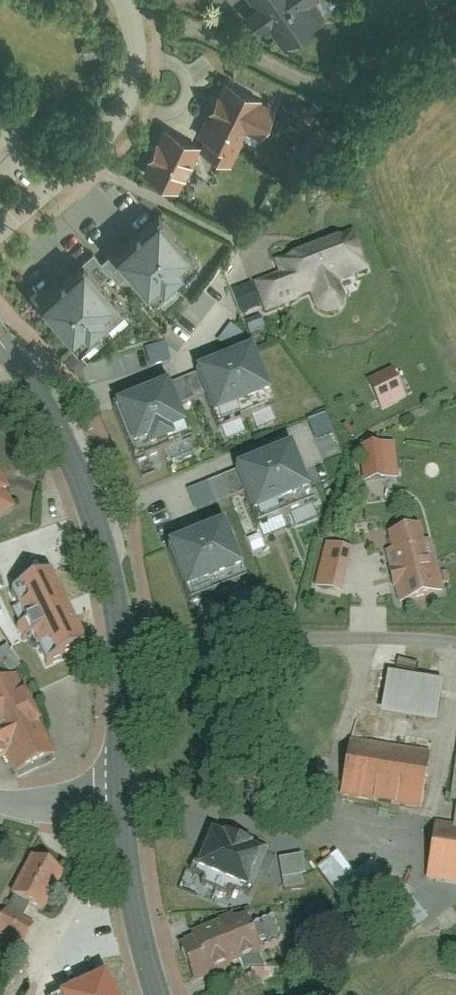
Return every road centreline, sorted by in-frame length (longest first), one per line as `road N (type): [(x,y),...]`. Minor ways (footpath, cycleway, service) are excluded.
road 1 (primary): [(120,659),(108,574),(81,490),(24,375),(0,347)]
road 2 (residential): [(120,659),(302,631),(455,647)]
road 3 (residential): [(130,0),(134,94),(105,140),(0,230)]
road 4 (primary): [(154,994),(117,815)]
road 5 (primary): [(117,815),(120,659)]
road 6 (residential): [(0,798),(36,815),(117,815)]

